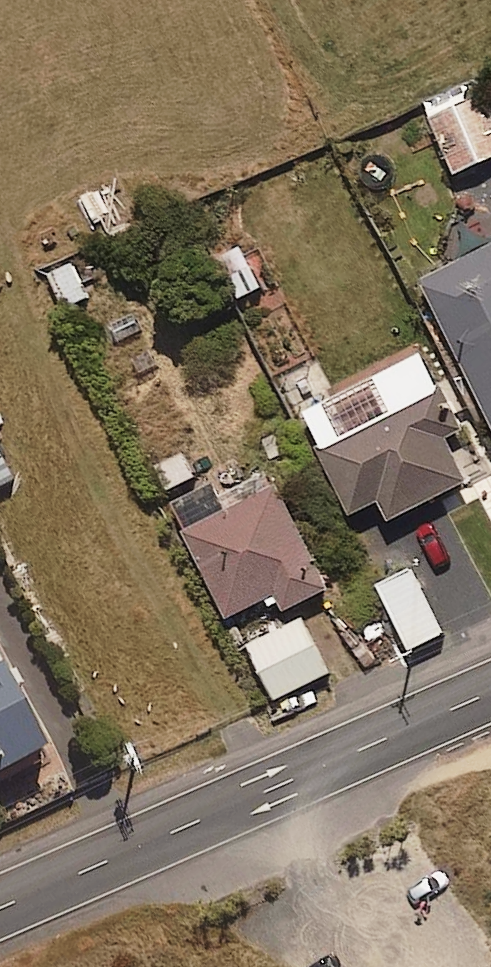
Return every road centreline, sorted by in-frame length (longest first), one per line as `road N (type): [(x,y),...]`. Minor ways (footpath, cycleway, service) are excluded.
road 1 (secondary): [(0,910),(490,693)]
road 2 (track): [(32,301),(72,425),(238,724)]

